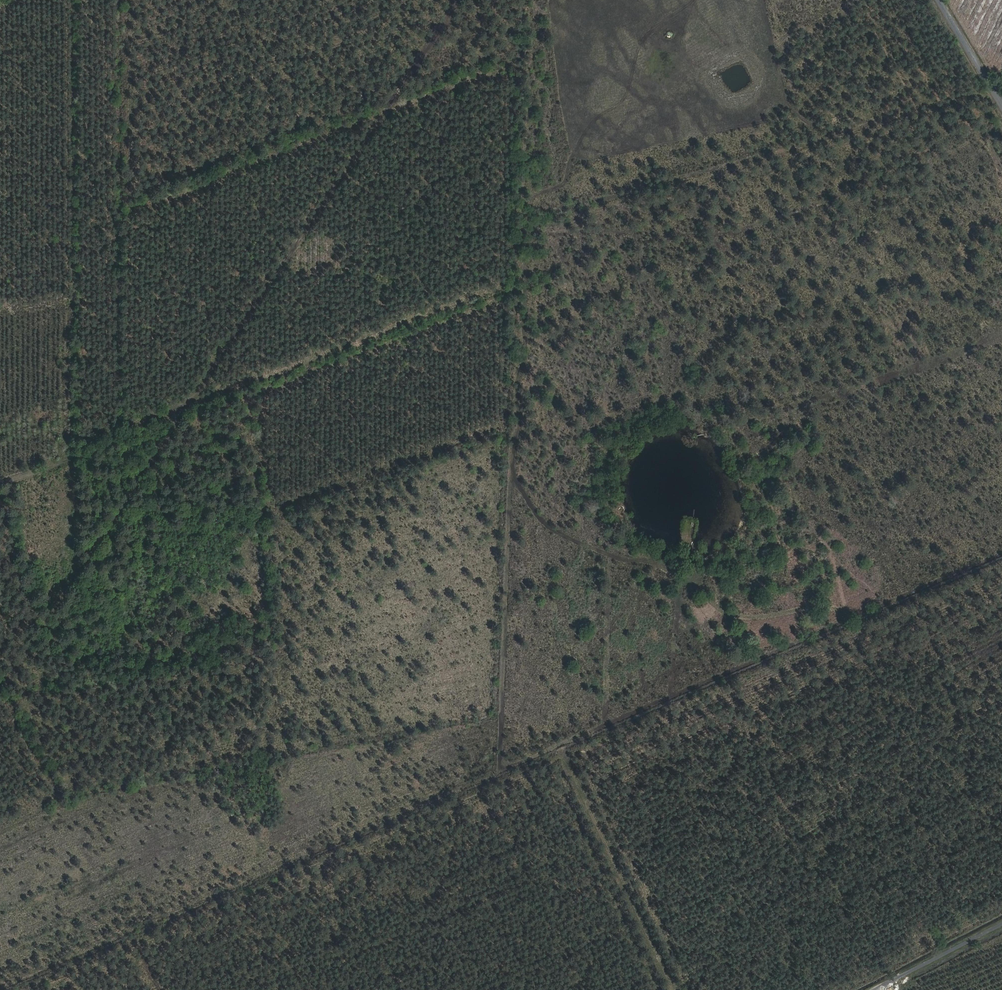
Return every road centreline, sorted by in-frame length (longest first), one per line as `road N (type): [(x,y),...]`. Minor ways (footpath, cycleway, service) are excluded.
road 1 (track): [(0,480),(188,405),(461,0)]
road 2 (track): [(188,405),(0,692)]
road 3 (unclassified): [(1001,924),(874,989)]

